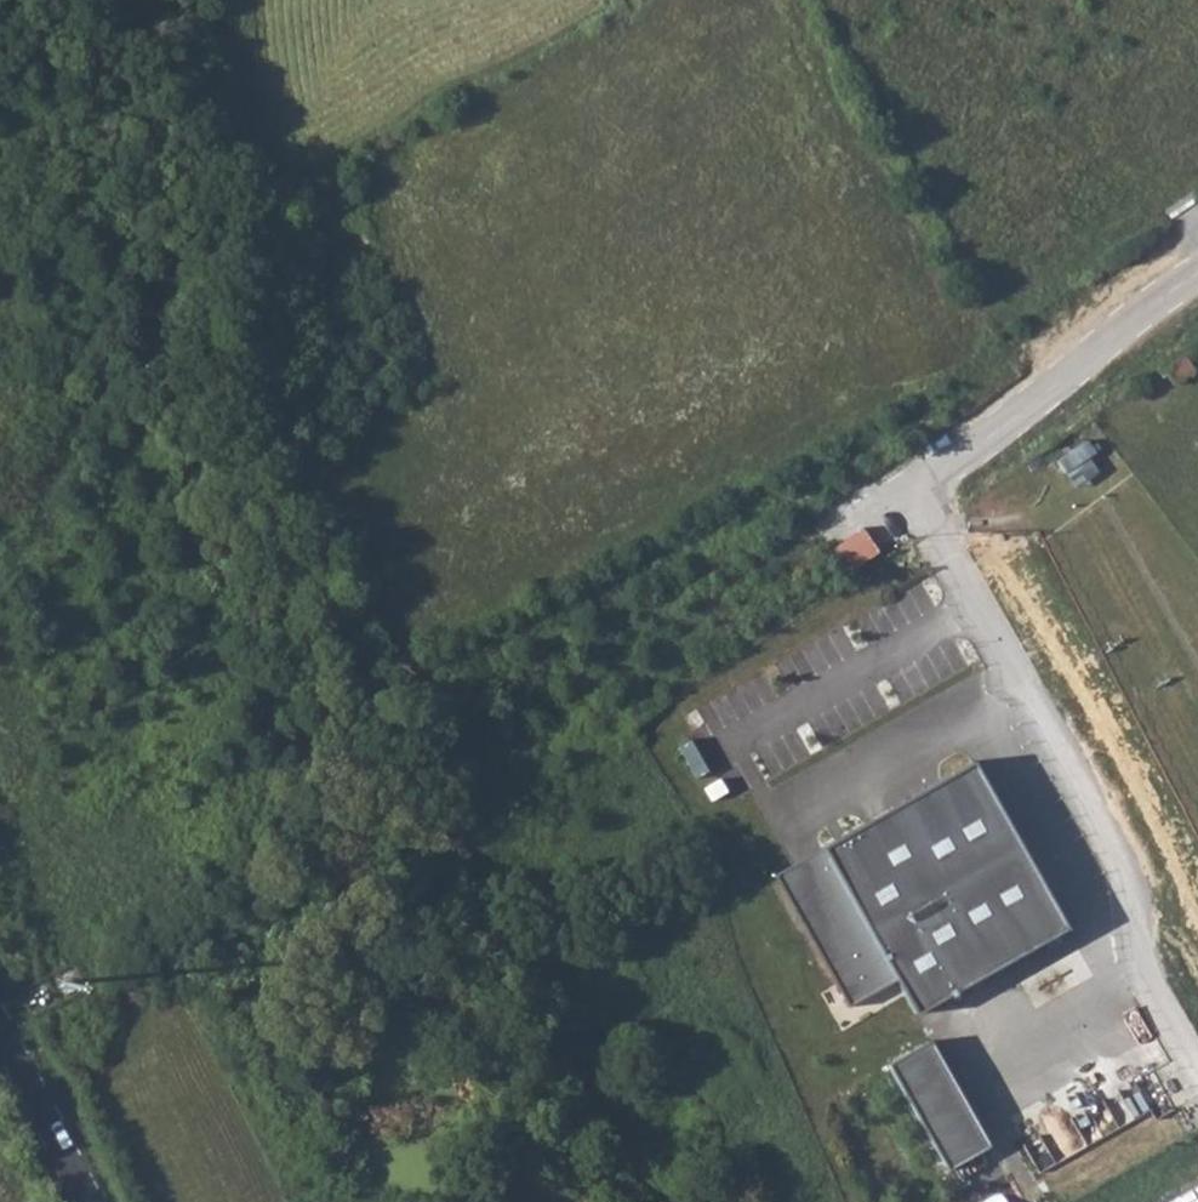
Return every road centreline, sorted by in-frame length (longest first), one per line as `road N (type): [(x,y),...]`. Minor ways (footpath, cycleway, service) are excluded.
road 1 (unclassified): [(826,558),(1197,277)]
road 2 (residential): [(97,1201),(0,1013)]

